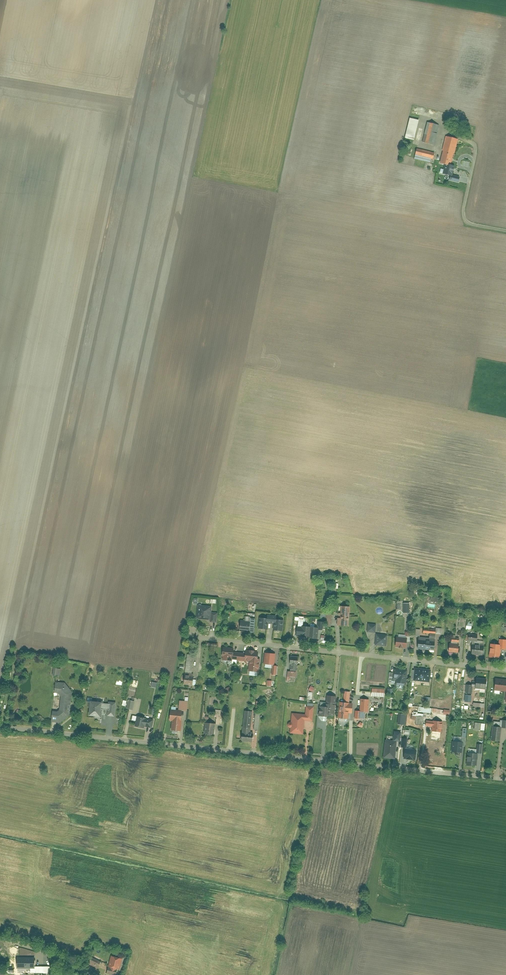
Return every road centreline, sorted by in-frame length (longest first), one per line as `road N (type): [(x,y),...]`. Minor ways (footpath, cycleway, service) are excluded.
road 1 (unclassified): [(505,779),(0,727)]
road 2 (residential): [(505,670),(185,636)]

